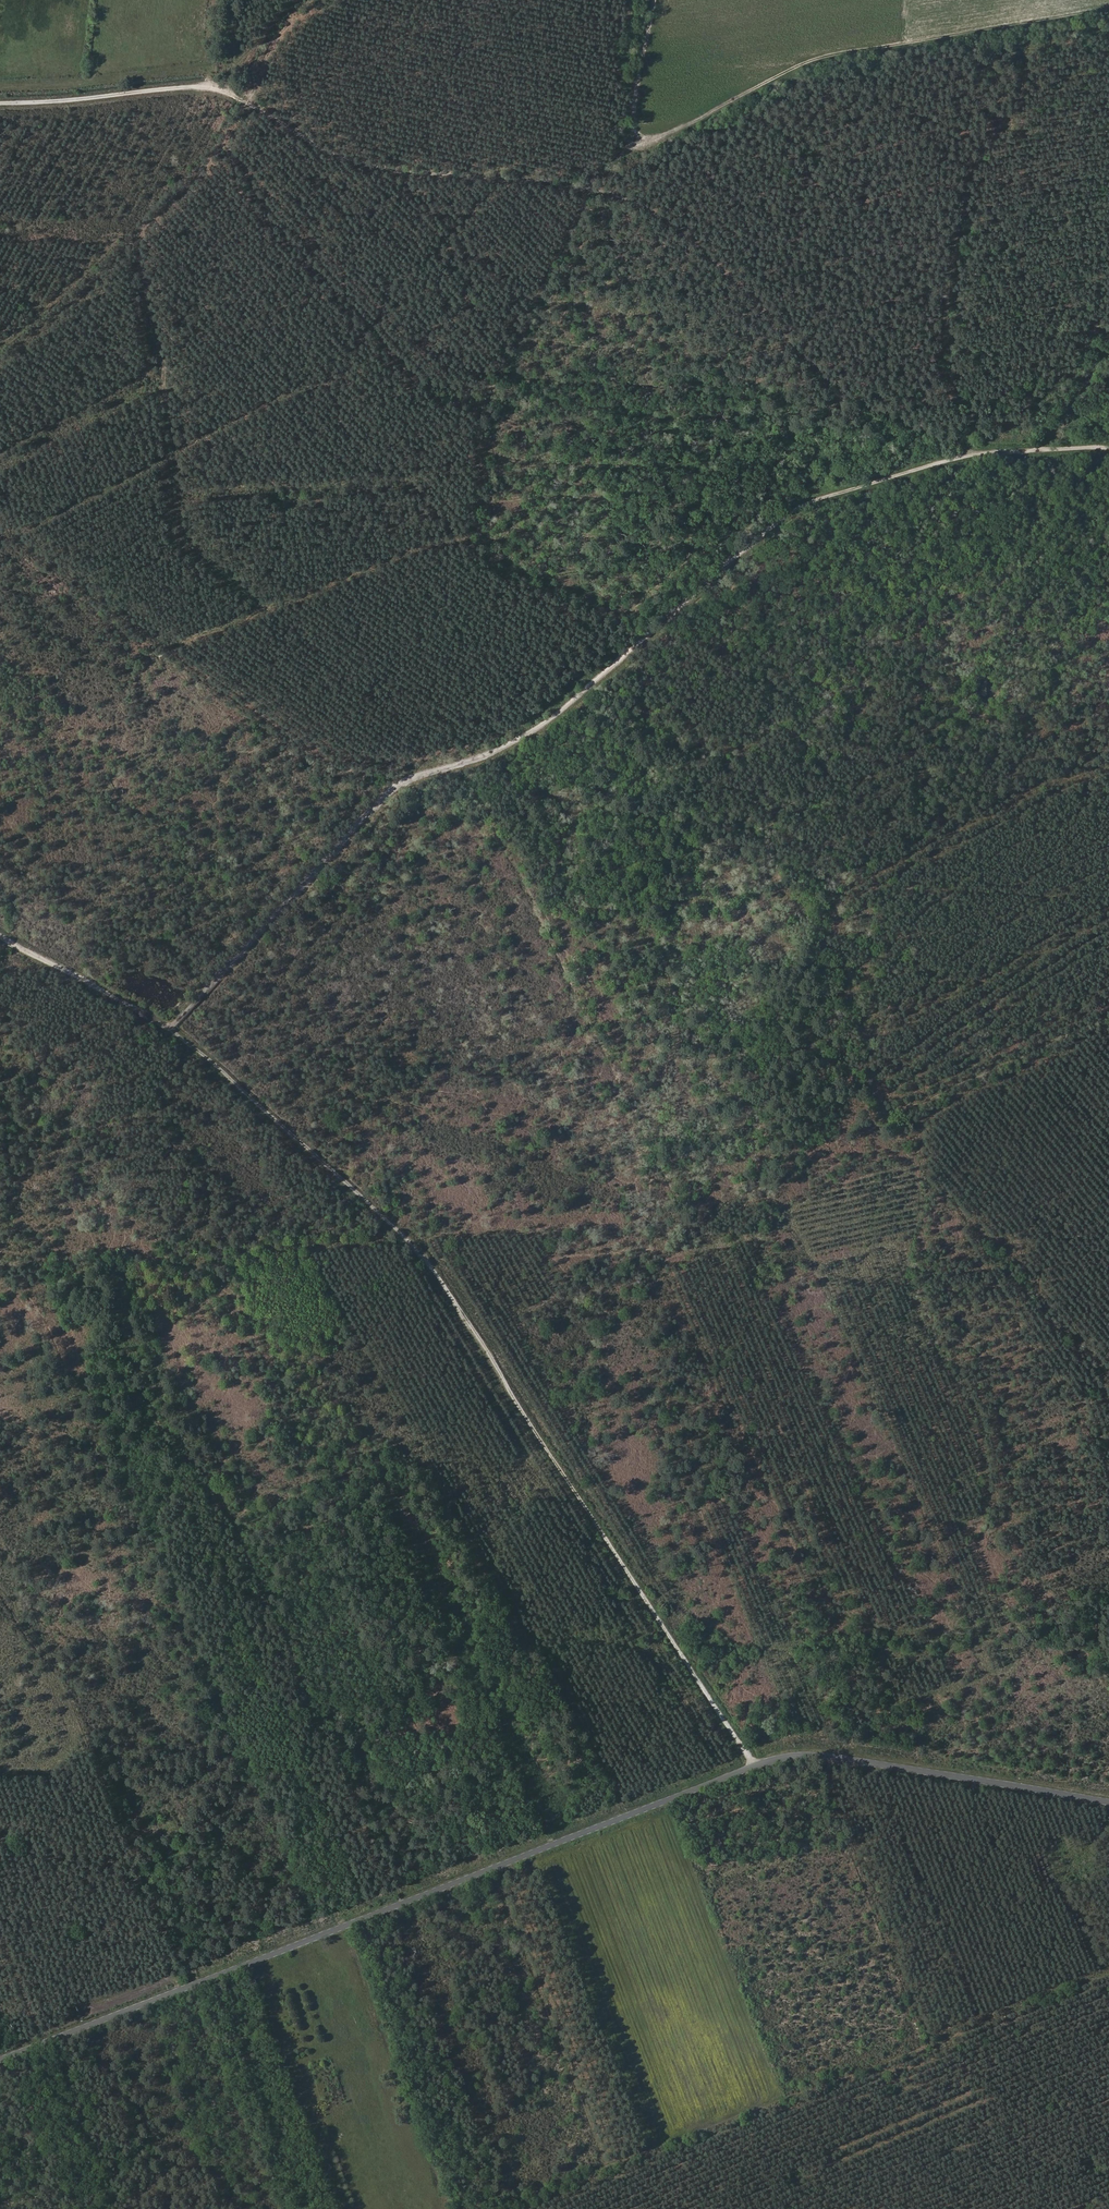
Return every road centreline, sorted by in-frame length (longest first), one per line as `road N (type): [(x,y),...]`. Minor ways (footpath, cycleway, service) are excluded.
road 1 (tertiary): [(0,2059),(783,1757),(1108,1802)]
road 2 (track): [(1108,451),(961,463),(795,513),(536,733),(403,777),(180,1041)]
road 3 (track): [(0,942),(180,1041),(376,1211),(763,1763)]
road 4 (track): [(961,463),(805,364),(734,278),(669,220),(599,187),(636,107),(655,0)]
road 5 (track): [(0,101),(211,88),(349,150),(599,187)]

